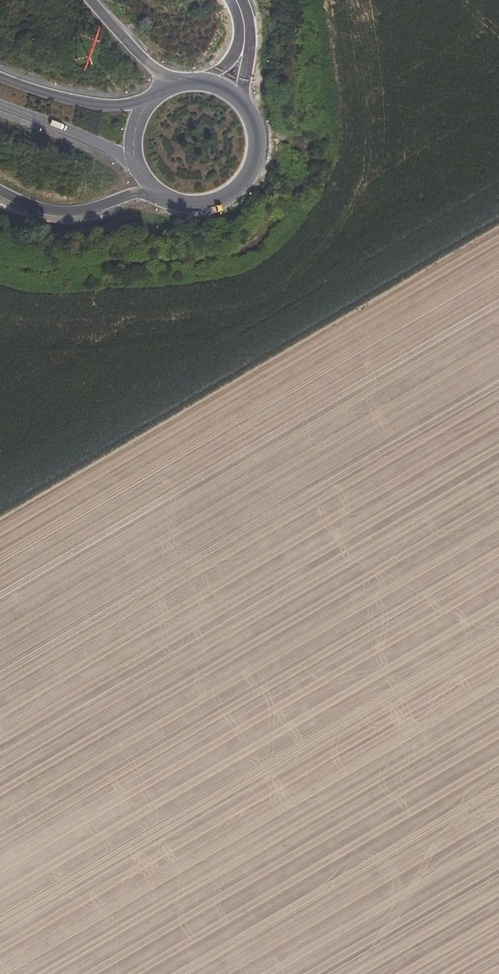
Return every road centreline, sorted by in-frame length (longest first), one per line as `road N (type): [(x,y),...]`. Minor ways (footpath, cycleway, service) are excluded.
road 1 (tertiary): [(159,192),(202,204),(241,184),(257,143),(241,102)]
road 2 (primary): [(0,190),(32,206),(72,211),(159,192)]
road 3 (tertiary): [(150,103),(92,102),(0,76)]
road 4 (tertiary): [(0,104),(138,165)]

